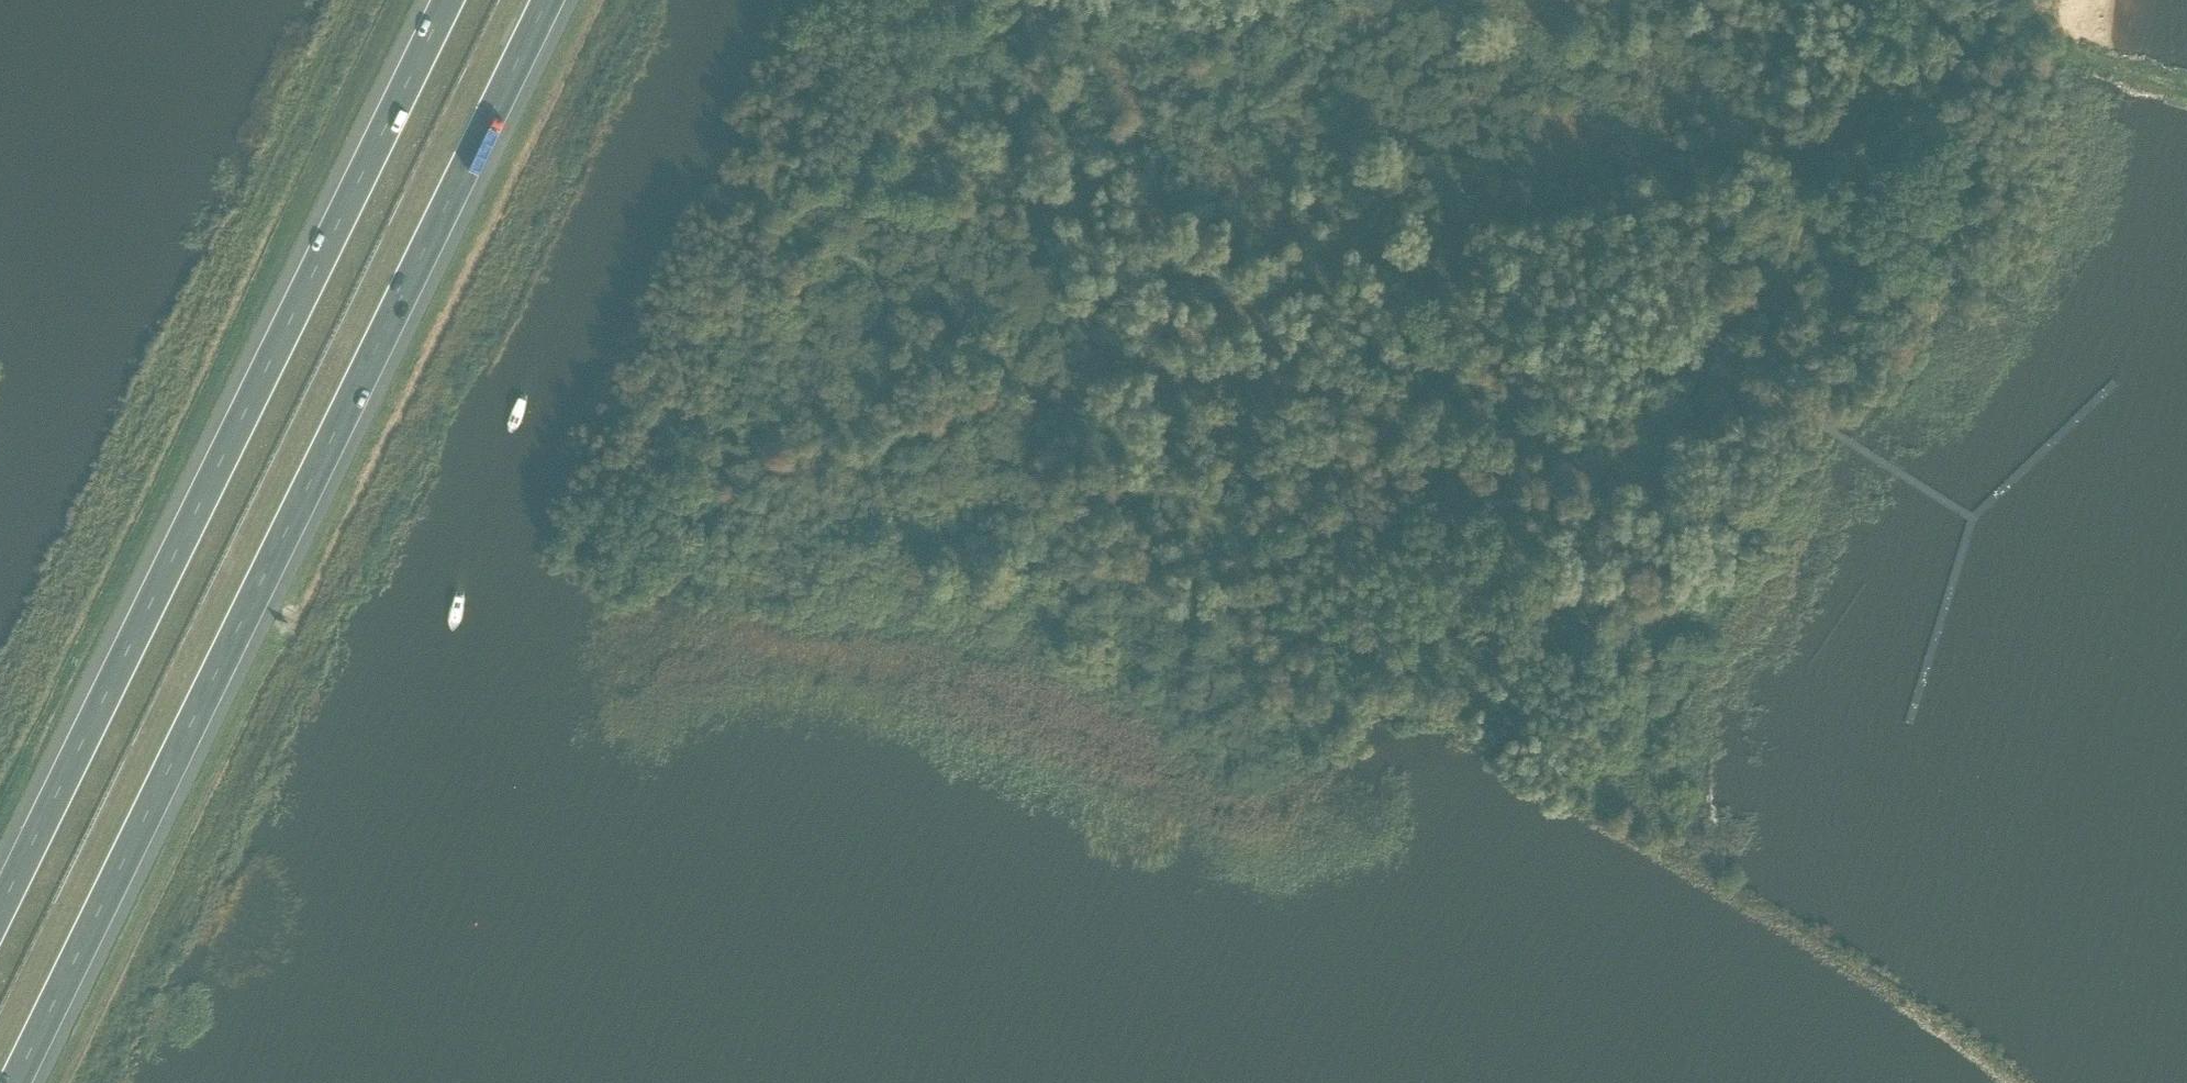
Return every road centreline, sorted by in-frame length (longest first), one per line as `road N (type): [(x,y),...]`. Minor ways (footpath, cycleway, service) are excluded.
road 1 (motorway): [(14,1082),(545,0)]
road 2 (motorway): [(447,0),(0,909)]

